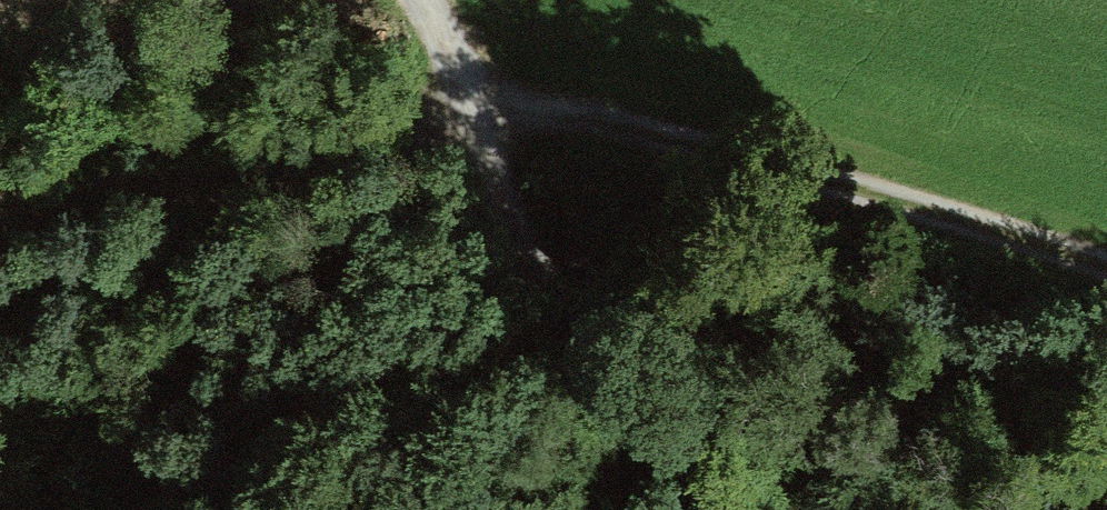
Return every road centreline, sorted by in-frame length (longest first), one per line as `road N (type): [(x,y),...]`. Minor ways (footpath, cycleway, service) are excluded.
road 1 (track): [(0,202),(236,190),(473,112),(553,115),(879,199),(1106,276)]
road 2 (track): [(415,0),(473,112),(551,315),(703,509)]

